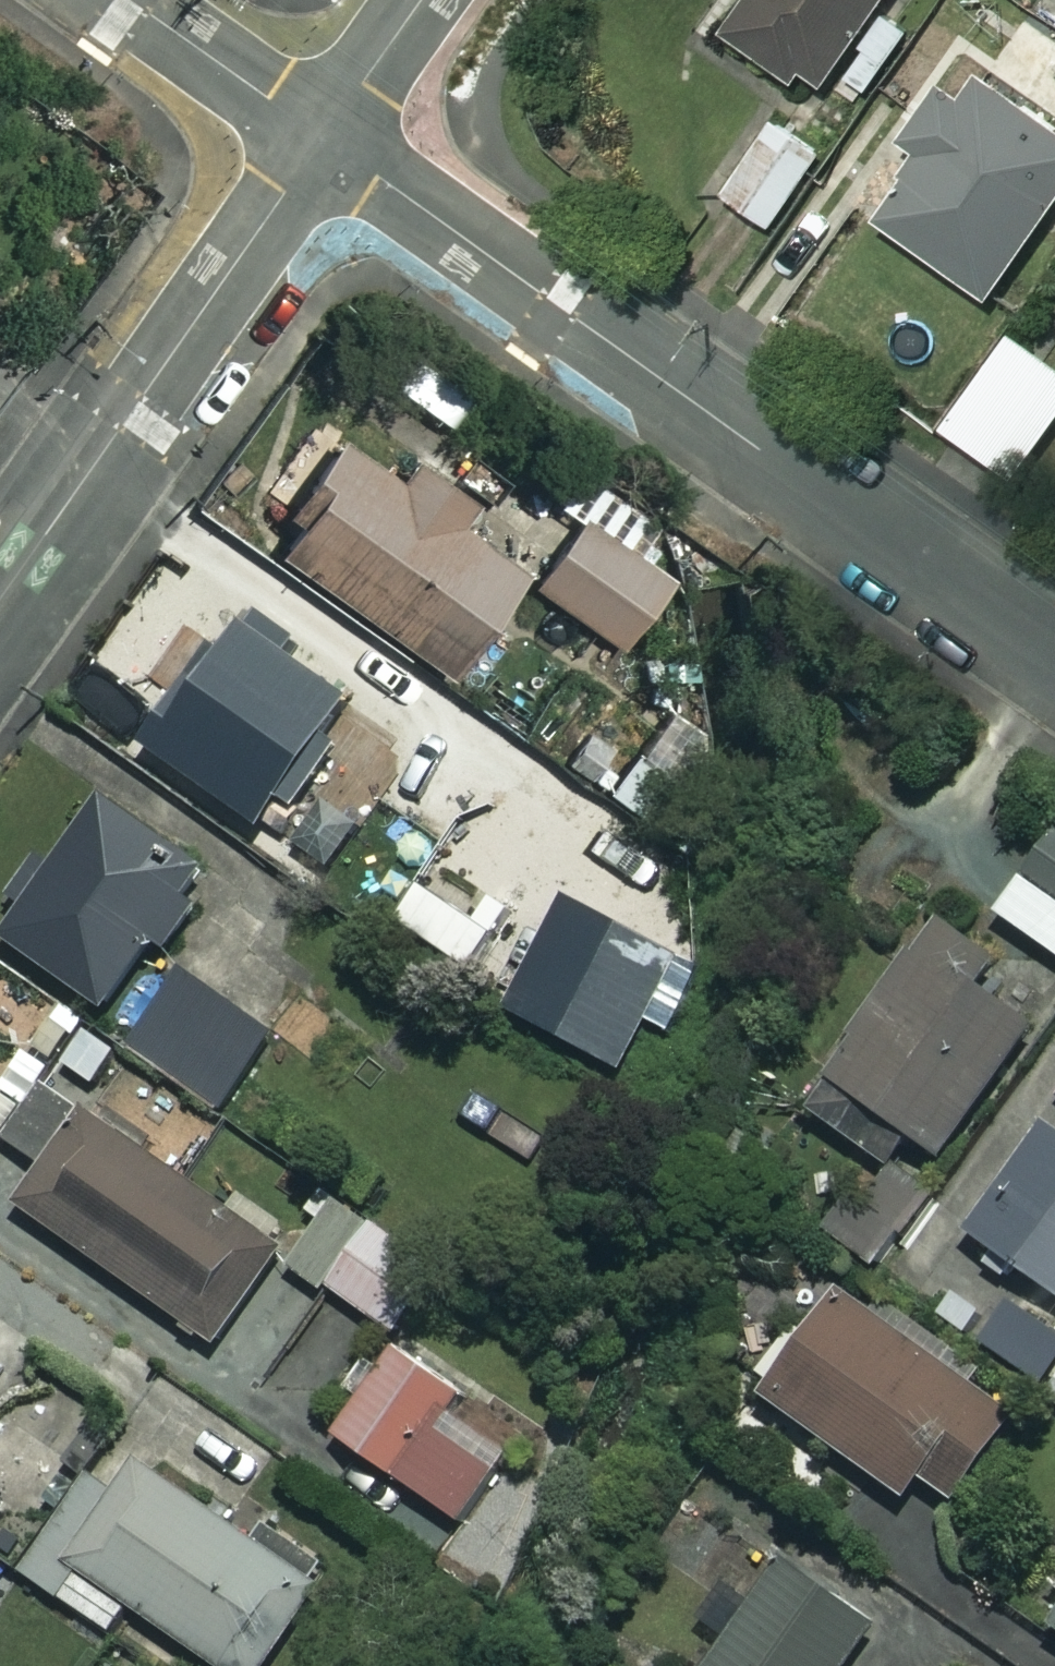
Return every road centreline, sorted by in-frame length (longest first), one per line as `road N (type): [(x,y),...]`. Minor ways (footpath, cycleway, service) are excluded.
road 1 (residential): [(325,138),(1054,656)]
road 2 (residential): [(0,599),(325,138)]
road 3 (residential): [(130,0),(325,138)]
road 4 (residential): [(325,138),(422,0)]

